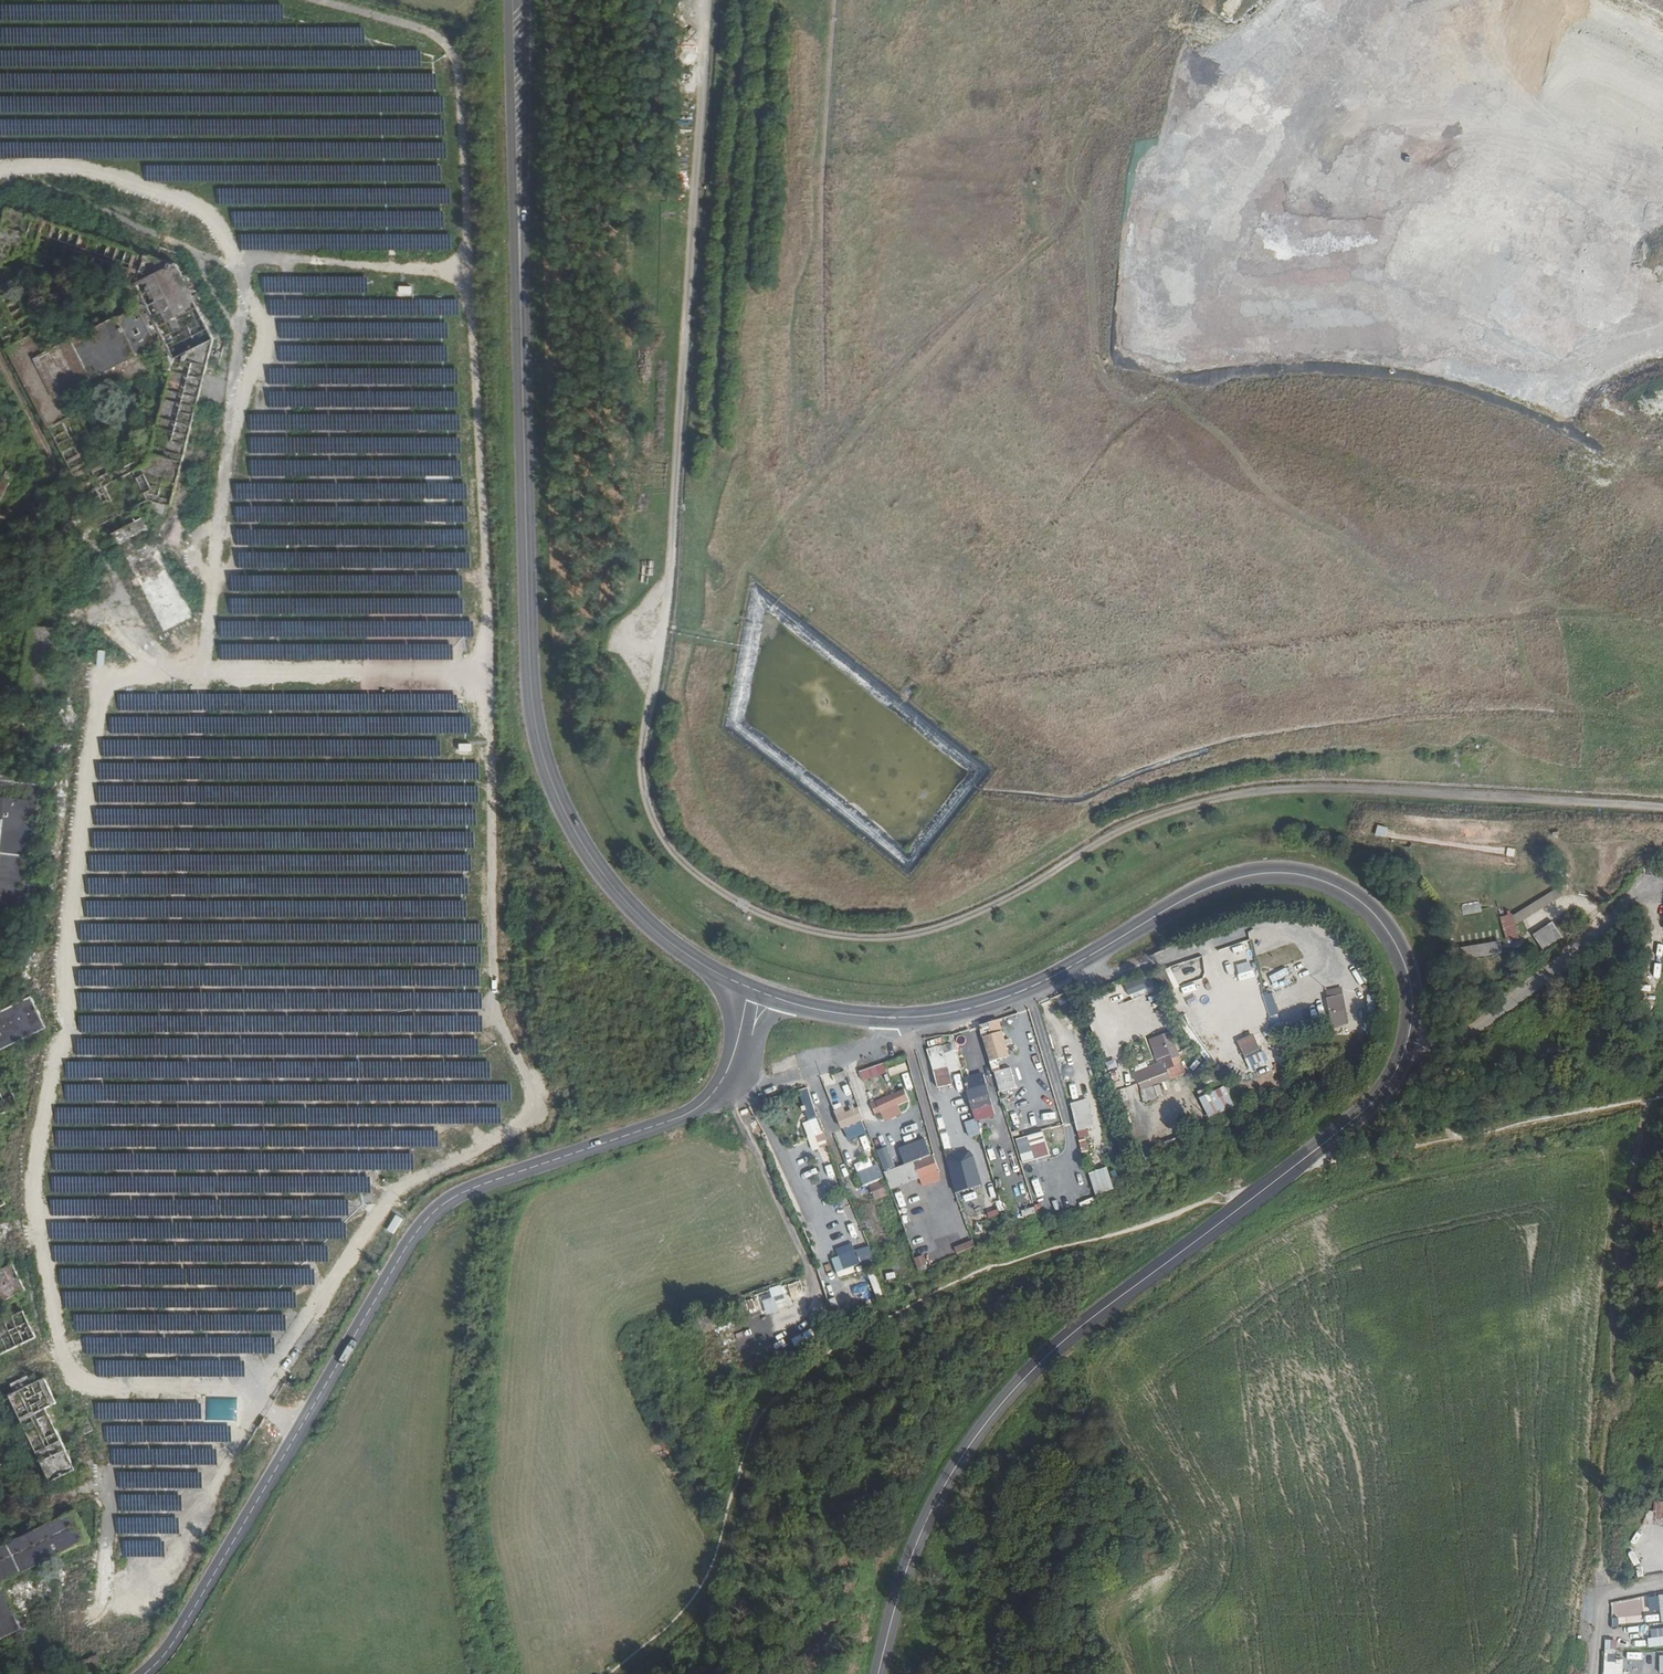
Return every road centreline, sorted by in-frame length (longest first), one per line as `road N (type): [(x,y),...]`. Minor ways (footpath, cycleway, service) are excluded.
road 1 (secondary): [(880,1673),(914,1551),(986,1424),(1094,1316),(1379,1097),(1405,1048),(1412,996),(1396,944),(1360,902),(1320,880),(1272,874),(1210,887),(1028,989),(904,1018)]
road 2 (secondary): [(732,980),(656,931),(605,877),(567,818),(538,737),(516,0)]
road 3 (tertiary): [(145,1673),(184,1625),(431,1215),(472,1188),(691,1112),(720,1085)]
road 4 (track): [(1343,534),(1270,494),(1218,431),(1165,392),(1132,400),(1098,367),(1085,213),(1069,175),(1088,121),(1193,0)]
road 5 (track): [(1644,1096),(1597,1593)]
road 6 (track): [(742,571),(884,402),(999,283),(1085,213)]
road 7 (track): [(1662,337),(1567,375),(1529,379),(1357,346),(1307,306),(1317,283)]
road 8 (track): [(810,1267),(720,1085)]
road 9 (tertiary): [(720,1085),(756,1085),(885,1036),(904,1018)]

